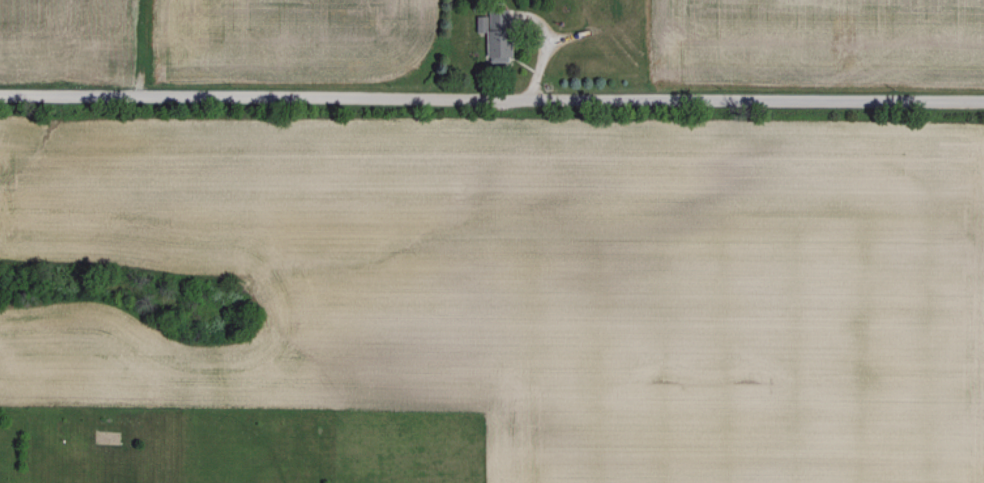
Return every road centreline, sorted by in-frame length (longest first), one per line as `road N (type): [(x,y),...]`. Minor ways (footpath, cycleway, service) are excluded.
road 1 (residential): [(0,94),(983,105)]

